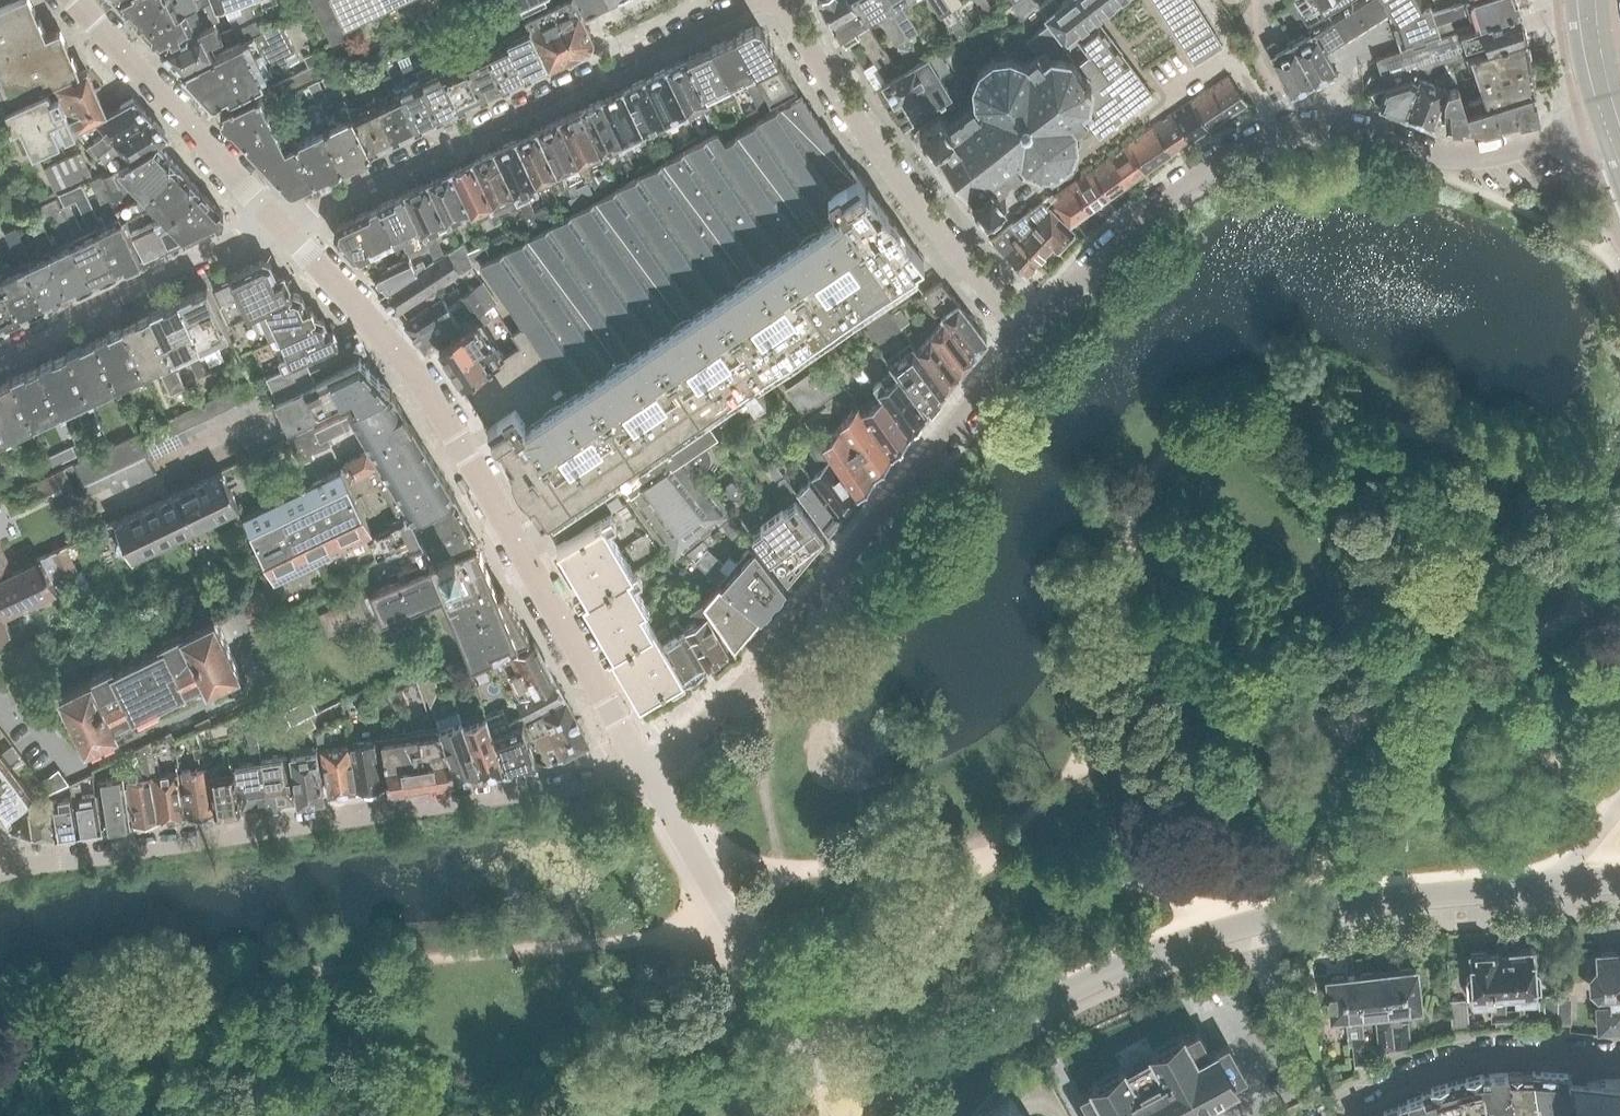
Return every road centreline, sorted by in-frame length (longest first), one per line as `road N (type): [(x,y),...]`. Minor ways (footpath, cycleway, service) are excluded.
road 1 (residential): [(840,1106),(1115,967),(1249,921),(1395,898),(1619,879)]
road 2 (residential): [(1026,335),(1209,158),(1263,131),(1312,122),(1368,129),(1446,155),(1479,155),(1612,124)]
road 3 (residential): [(644,767),(437,404),(383,336),(273,228)]
road 4 (residential): [(644,767),(15,867)]
road 5 (residential): [(1026,335),(754,679),(644,767)]
road 6 (residential): [(754,0),(273,228)]
road 7 (residential): [(781,0),(943,241),(1026,335)]
road 8 (residential): [(840,1106),(644,767)]
road 9 (residential): [(1319,1115),(1464,1053),(1527,1048),(1619,1056)]
road 10 (residential): [(273,228),(73,0)]
road 11 (residential): [(0,354),(273,228)]
road 12 (secondary): [(1587,0),(1612,124)]

